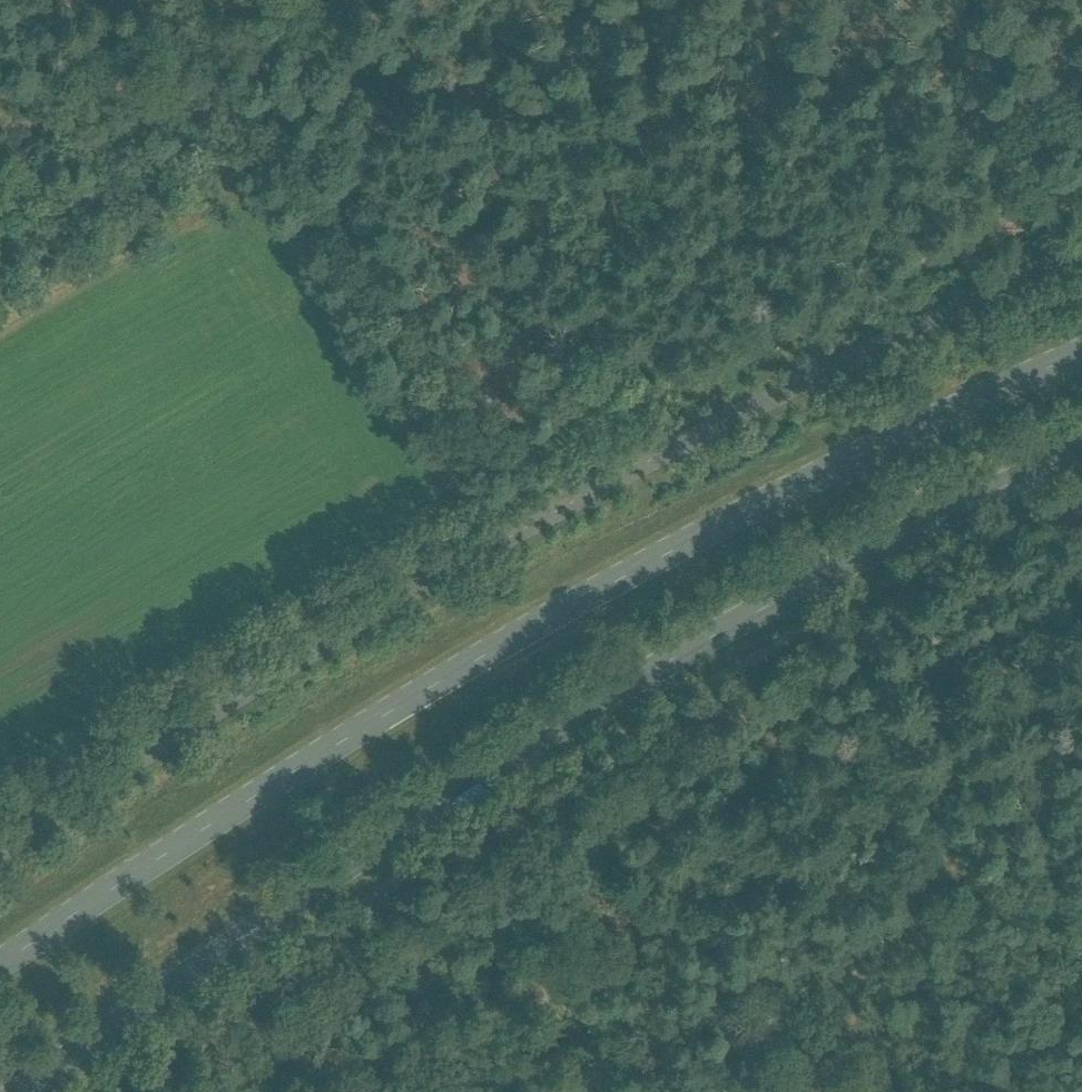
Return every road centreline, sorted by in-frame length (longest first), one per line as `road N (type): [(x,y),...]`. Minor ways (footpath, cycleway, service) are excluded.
road 1 (primary): [(1081,354),(618,579),(388,712),(0,967)]
road 2 (primary): [(25,1091),(443,803),(639,682),(836,571),(1081,451)]
road 3 (unclassified): [(1081,260),(597,484),(194,721),(0,855)]
road 4 (track): [(1081,746),(969,780),(824,860),(742,890),(574,932),(551,949),(548,974),(603,1091)]

